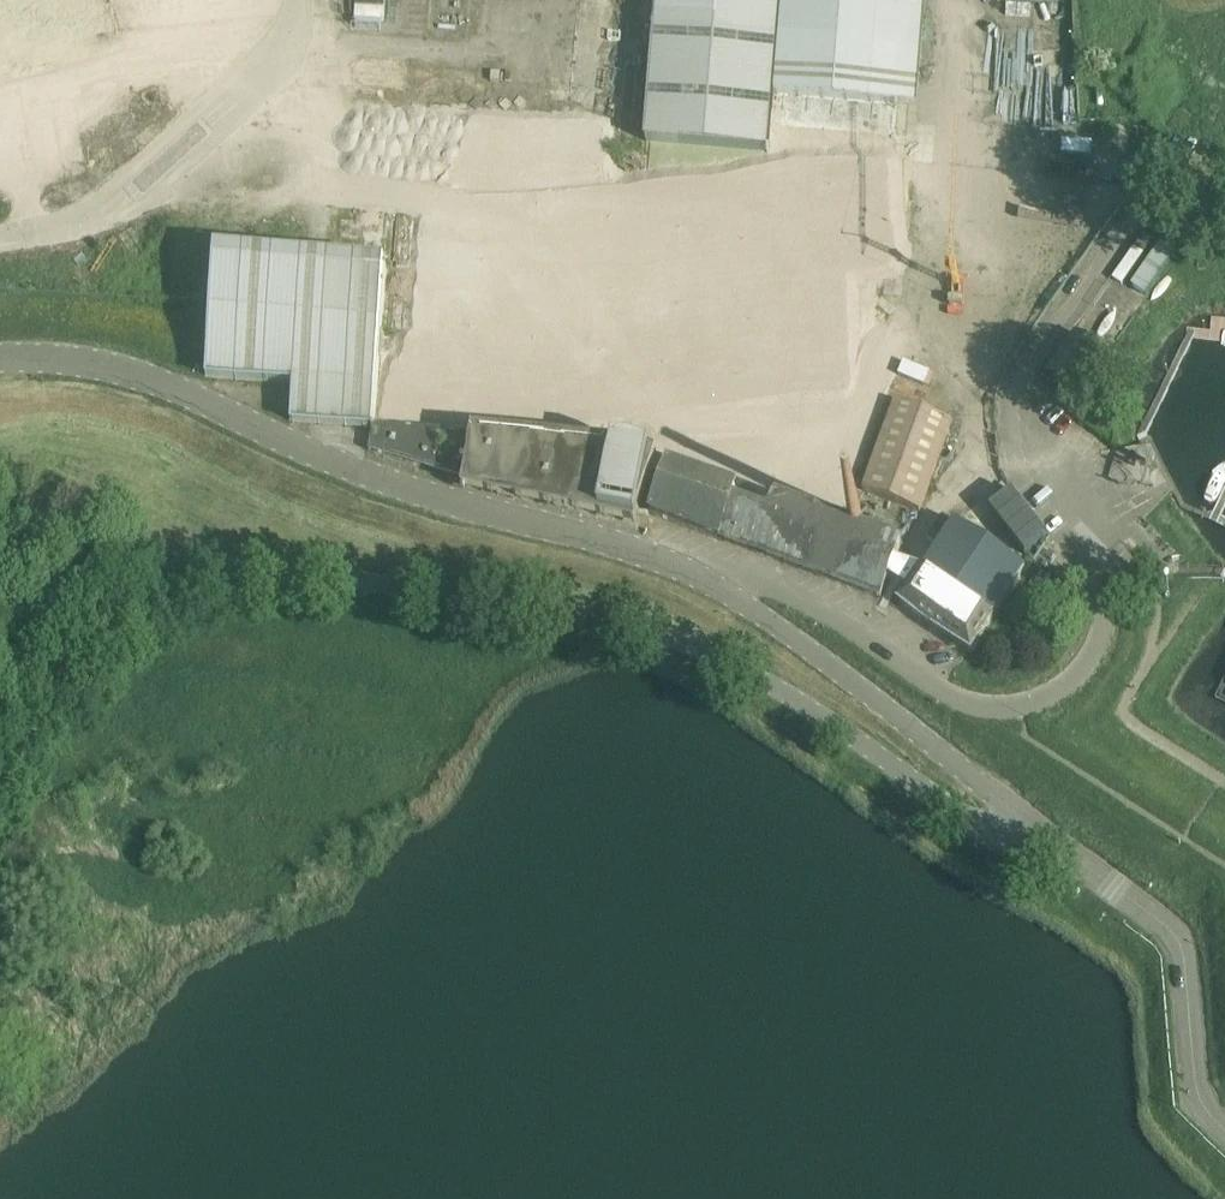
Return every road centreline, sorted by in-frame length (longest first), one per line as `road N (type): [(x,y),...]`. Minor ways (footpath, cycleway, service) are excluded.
road 1 (tertiary): [(0,777),(82,658),(135,609),(214,577),(288,573),(444,591),(665,630),(769,684),(971,820),(1004,834),(1050,839)]
road 2 (residential): [(730,591),(757,584),(784,592),(958,698),(1024,701),(1078,672),(1102,634),(1103,607),(1092,569),(1023,483),(1011,444),(1022,370),(1134,211),(1165,198),(1224,196)]
road 3 (tertiary): [(730,591),(666,560),(410,489),(141,376),(63,356),(0,356)]
road 4 (tertiary): [(1050,839),(730,591)]
road 5 (tertiary): [(1224,1129),(1198,1099),(1180,938),(1050,839)]

